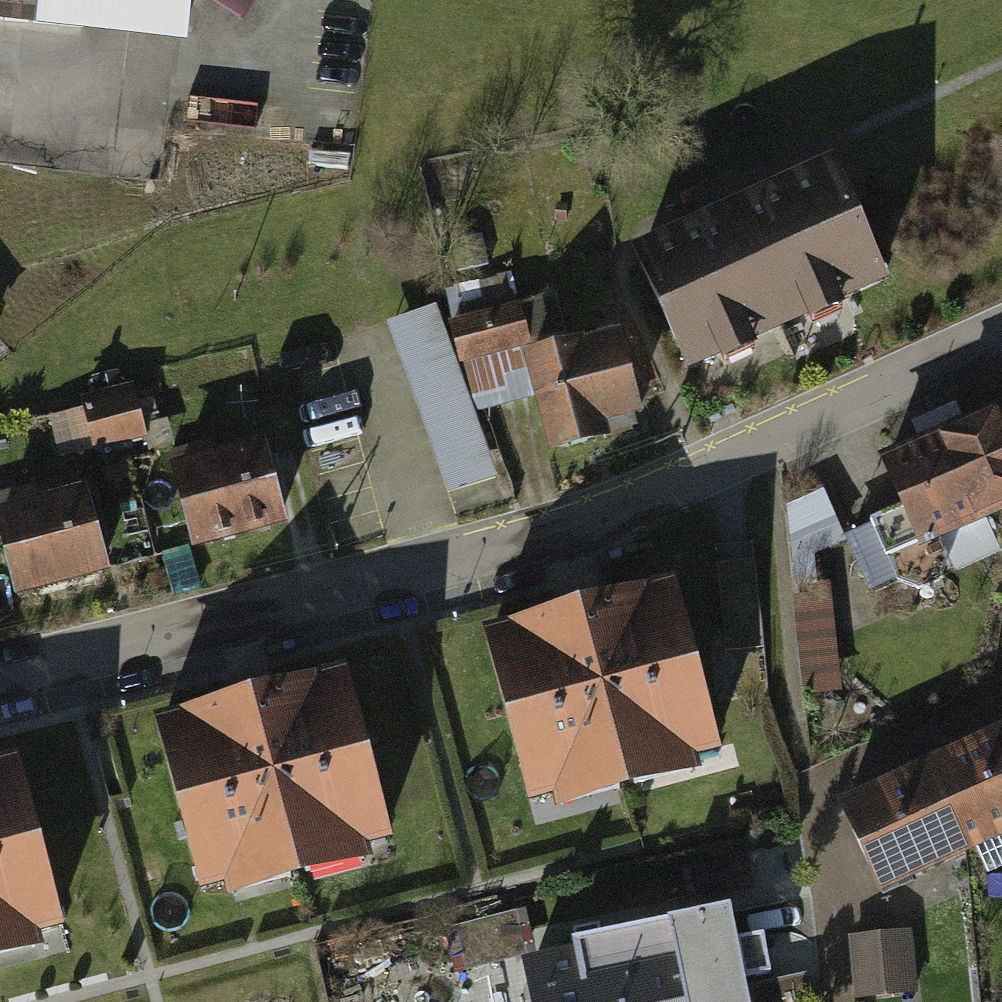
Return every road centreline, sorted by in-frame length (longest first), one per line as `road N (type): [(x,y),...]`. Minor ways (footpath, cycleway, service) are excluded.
road 1 (residential): [(0,677),(585,527),(1001,343)]

